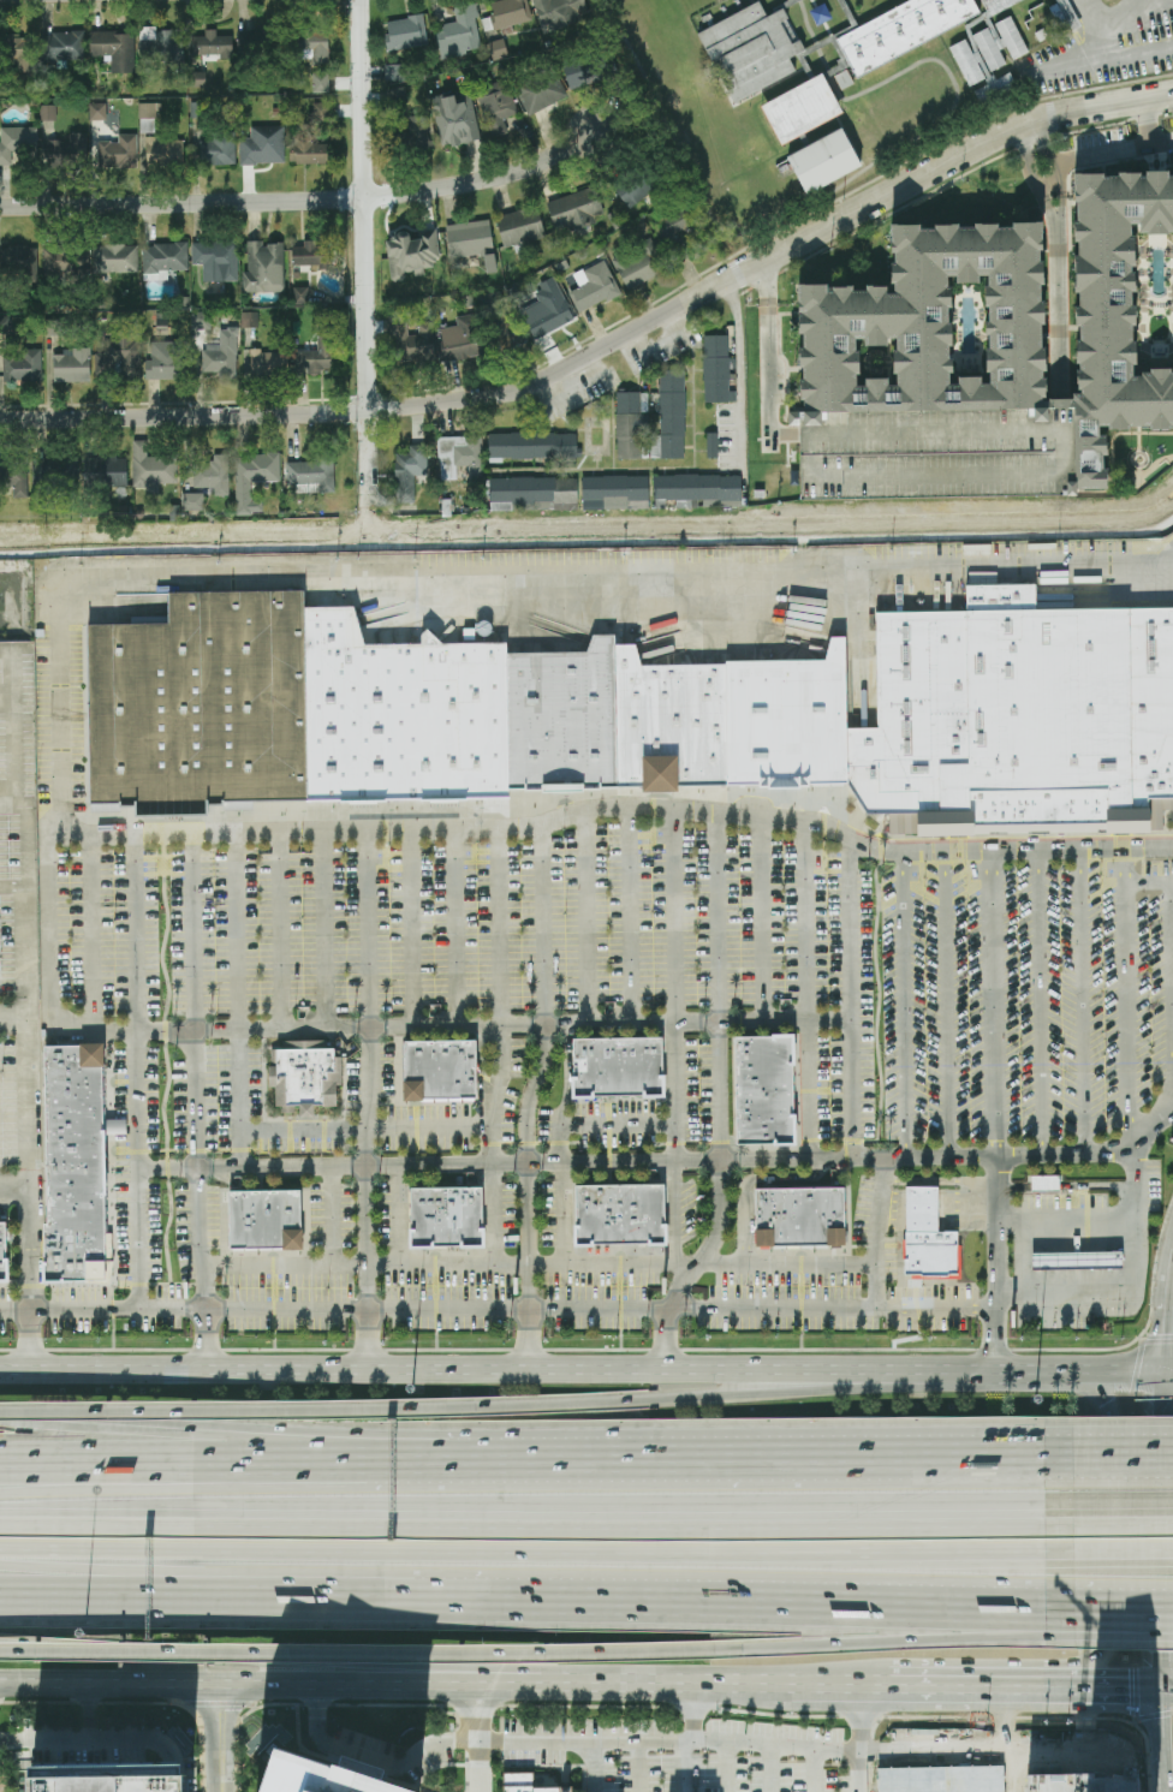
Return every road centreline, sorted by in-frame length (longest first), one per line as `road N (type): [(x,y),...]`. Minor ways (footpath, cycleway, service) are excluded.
road 1 (residential): [(1172,97),(1030,126),(547,381),(505,395),(371,413),(0,422)]
road 2 (motorway): [(0,1596),(1073,1598)]
road 3 (motorway): [(1073,1516),(0,1515)]
road 4 (motorway): [(0,1549),(1068,1554)]
road 5 (primary): [(942,1375),(0,1379)]
road 6 (motorway): [(0,1652),(713,1651)]
road 7 (motorway): [(690,1463),(0,1419)]
road 8 (motorway): [(690,1463),(0,1465)]
road 9 (motorway): [(0,1565),(645,1597)]
road 10 (motorway): [(617,1463),(0,1505)]
road 11 (residential): [(601,130),(505,178),(441,191),(367,201),(0,208)]
road 12 (motorway): [(0,1646),(559,1684)]
road 13 (residential): [(373,529),(363,0)]
road 14 (motorway): [(448,1407),(0,1411)]
road 15 (motorway): [(886,1375),(626,1401),(448,1407)]
road 16 (motorway): [(1072,1460),(690,1463)]
road 17 (motorway): [(713,1651),(1071,1631)]
road 18 (primary): [(1049,1691),(1104,1649),(1104,1428),(1095,1400),(1068,1374)]
road 19 (primary): [(219,1687),(559,1684)]
road 20 (primary): [(559,1684),(793,1689)]
road 21 (primary): [(1172,1374),(942,1375)]
road 22 (primary): [(0,1686),(219,1687)]
road 23 (primary): [(891,1689),(1049,1691)]
road 24 (primary): [(1049,1691),(1172,1692)]

